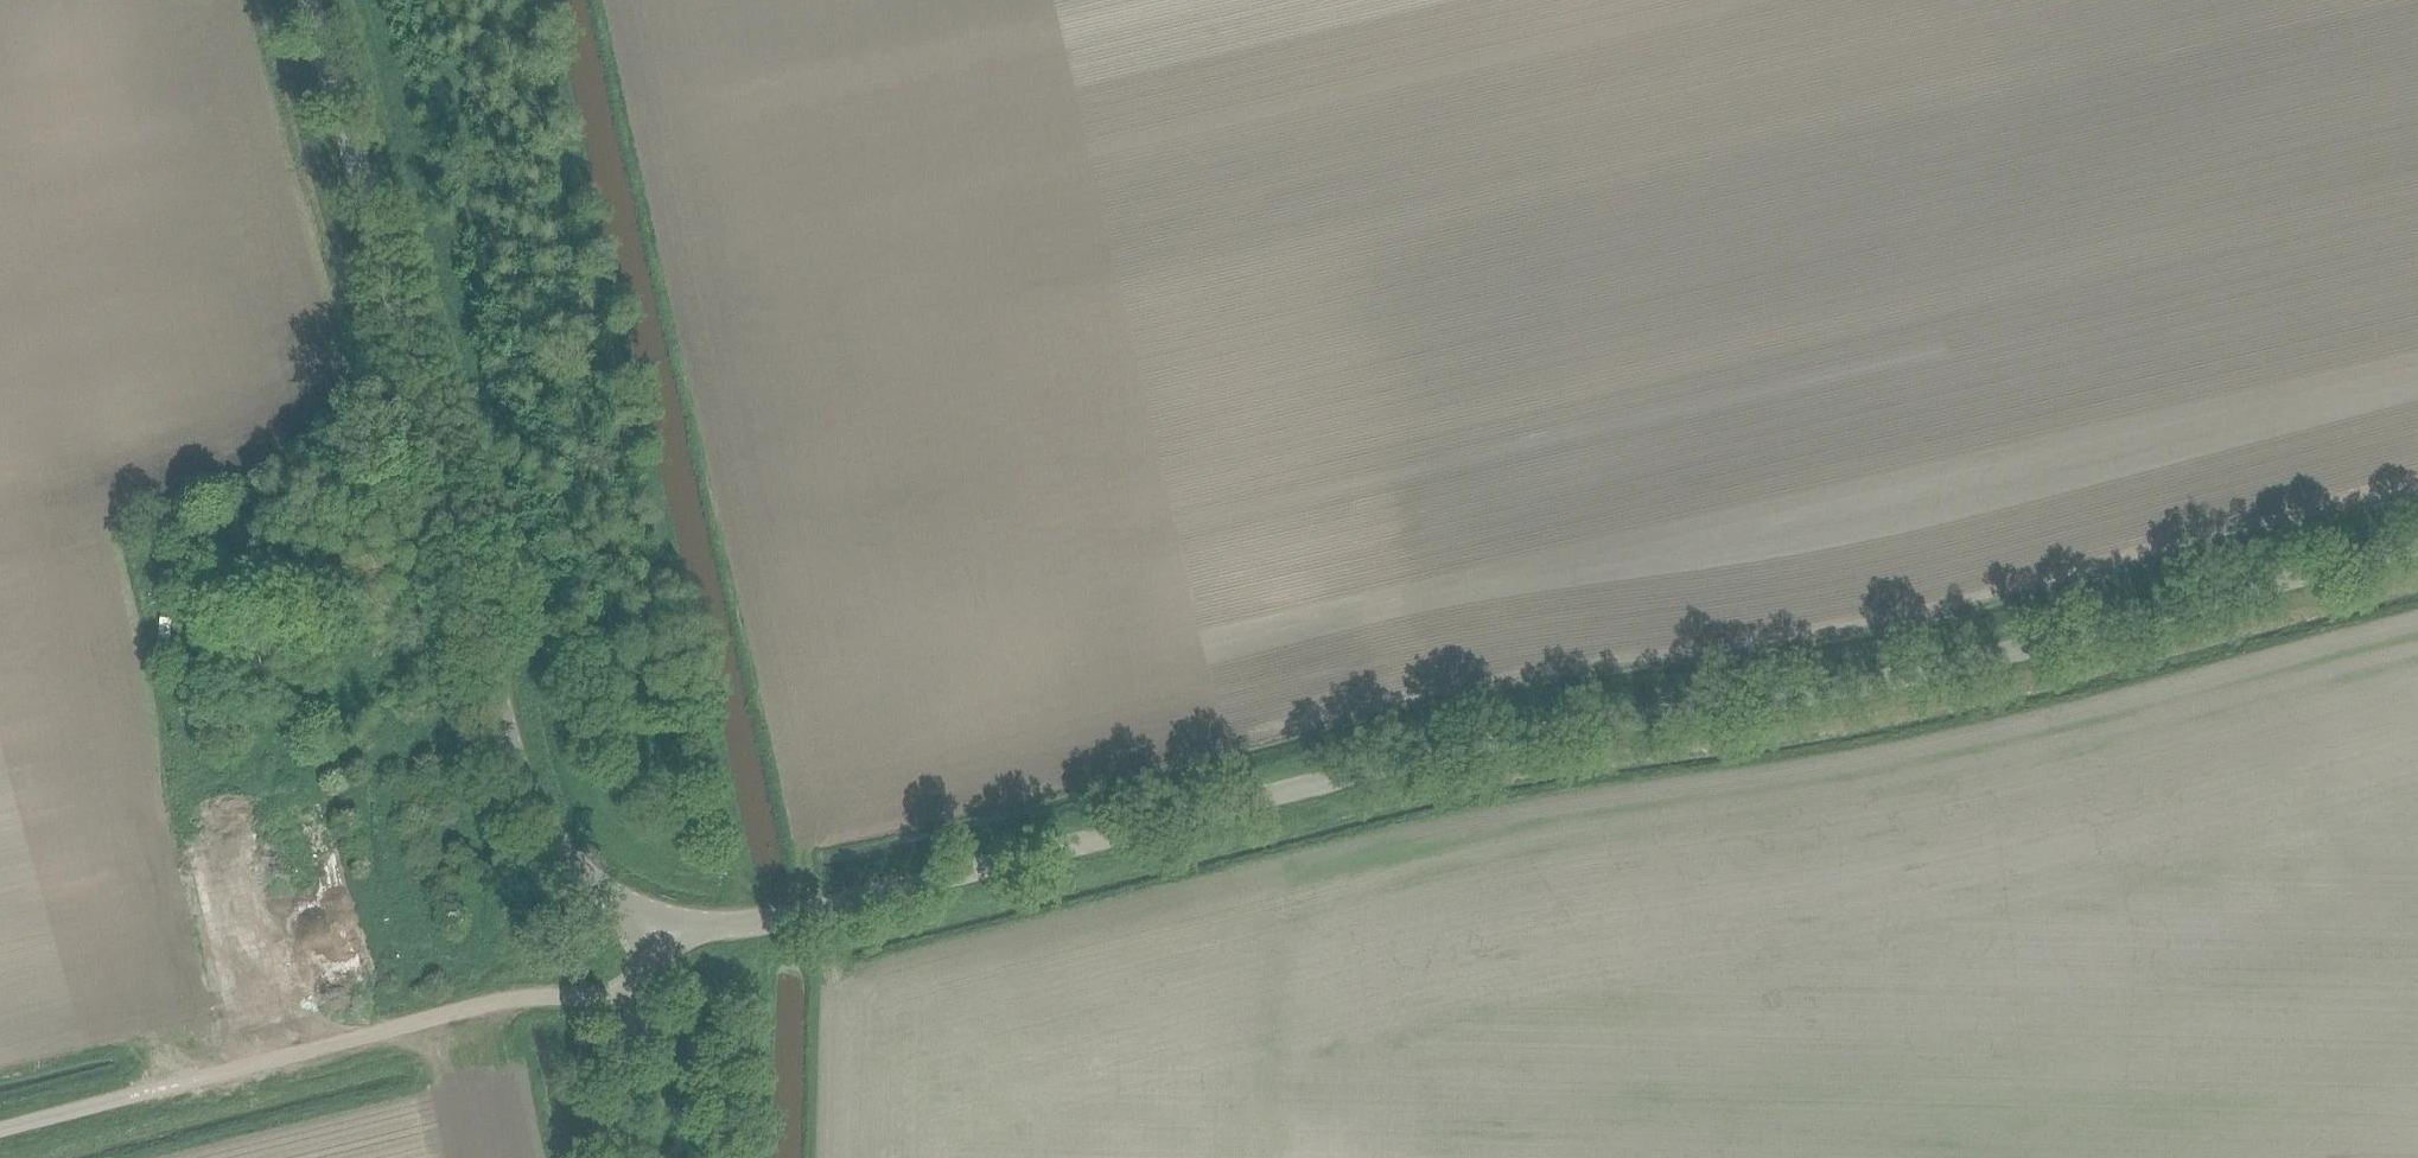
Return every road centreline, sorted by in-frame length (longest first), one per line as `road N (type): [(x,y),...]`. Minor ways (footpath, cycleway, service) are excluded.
road 1 (tertiary): [(2417,546),(1988,657),(1770,704),(1624,723),(807,924),(674,926)]
road 2 (tertiary): [(674,926),(641,923),(592,894),(526,813),(297,0)]
road 3 (unclassified): [(0,1126),(518,996),(630,998)]
road 4 (tertiary): [(615,1157),(630,998)]

